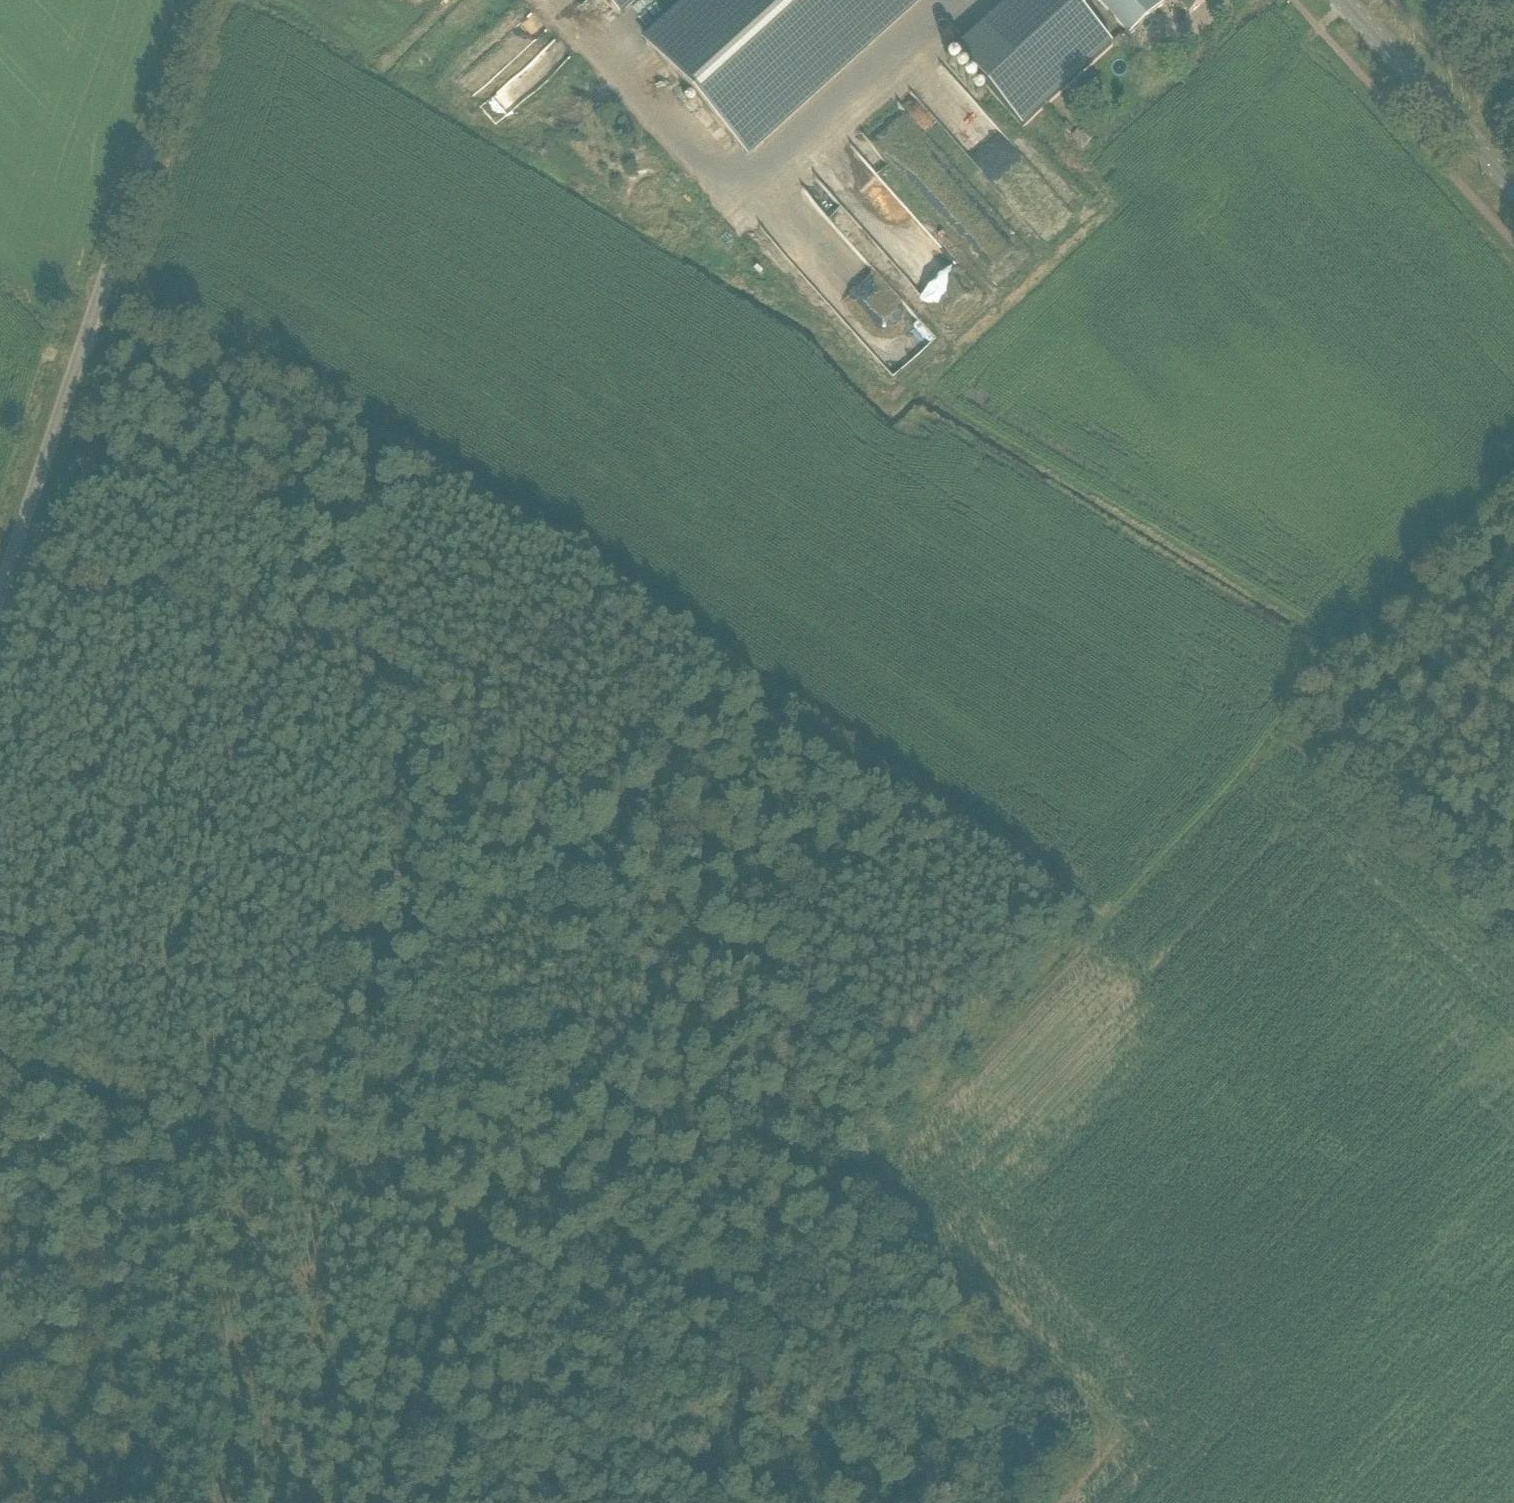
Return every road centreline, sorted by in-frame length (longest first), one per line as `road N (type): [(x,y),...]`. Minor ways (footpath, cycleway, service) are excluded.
road 1 (residential): [(0,588),(198,0)]
road 2 (track): [(0,1067),(331,1178)]
road 3 (tertiary): [(1513,187),(1343,0)]

